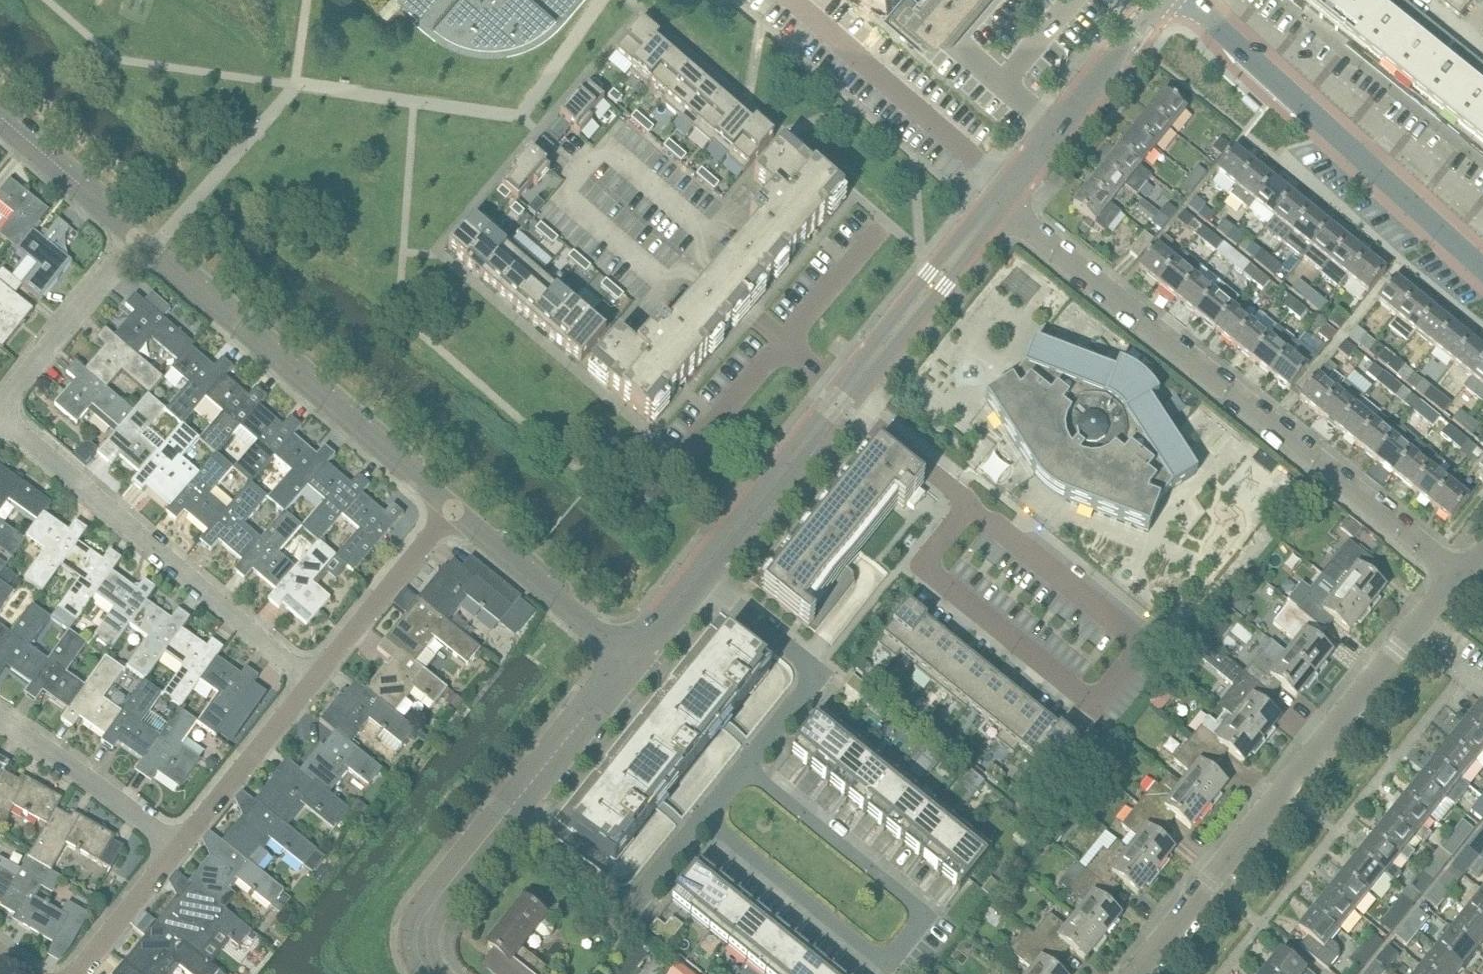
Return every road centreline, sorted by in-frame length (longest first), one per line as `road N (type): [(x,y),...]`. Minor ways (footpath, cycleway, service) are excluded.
road 1 (residential): [(1457,572),(999,203)]
road 2 (residential): [(745,766),(930,914),(888,966),(702,818)]
road 3 (residential): [(971,501),(1146,642),(1095,705),(920,565)]
road 4 (residential): [(1132,973),(1457,572)]
road 5 (unclassified): [(453,504),(137,236)]
road 6 (residential): [(311,681),(0,416)]
road 7 (unclassified): [(1482,266),(1187,0)]
road 8 (unclassified): [(431,973),(420,945),(424,923),(448,882),(636,652)]
road 9 (residential): [(701,571),(823,670),(745,766)]
road 10 (unclassified): [(999,203),(1163,0)]
road 11 (unclassified): [(844,394),(999,203)]
road 12 (unclassified): [(636,652),(453,504)]
road 13 (unclassified): [(701,571),(844,394)]
road 14 (residential): [(453,504),(311,681)]
road 15 (residential): [(0,409),(137,236)]
road 16 (residential): [(178,845),(0,717)]
road 17 (residential): [(311,681),(178,845)]
road 18 (residential): [(844,394),(689,259)]
road 19 (unclassified): [(137,236),(0,119)]
road 20 (residential): [(844,394),(971,501)]
road 21 (residential): [(178,845),(78,973)]

